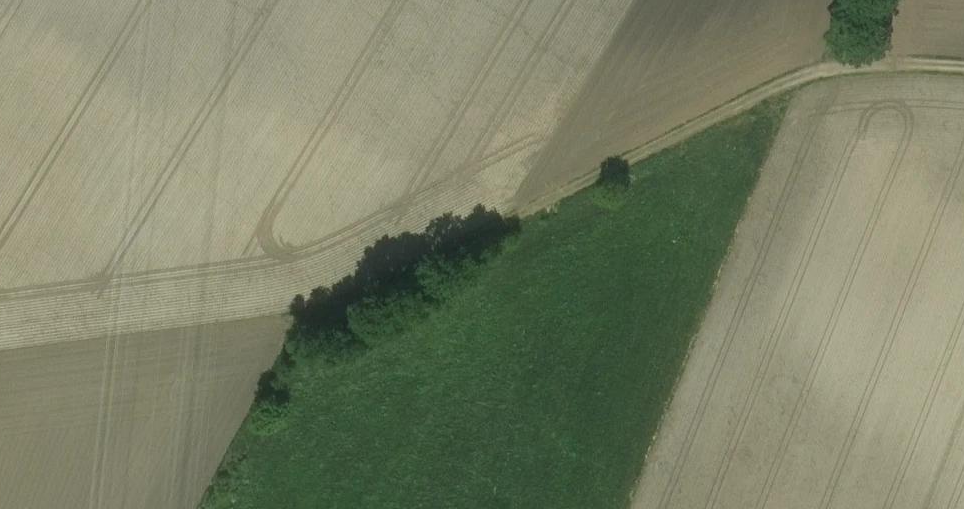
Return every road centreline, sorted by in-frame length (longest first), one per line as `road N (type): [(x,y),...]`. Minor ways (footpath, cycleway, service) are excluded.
road 1 (track): [(963,69),(868,64),(806,74),(311,317),(0,362)]

